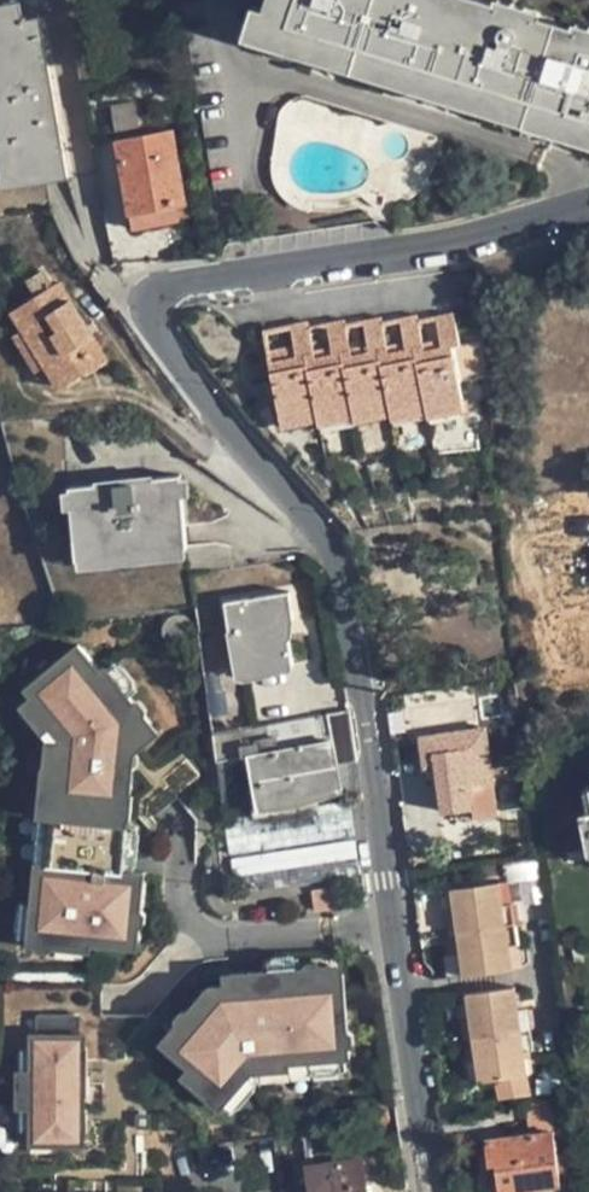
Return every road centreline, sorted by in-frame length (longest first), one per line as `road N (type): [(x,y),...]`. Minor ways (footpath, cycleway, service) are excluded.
road 1 (residential): [(435,1191),(340,564),(160,342),(152,302),(161,288),(184,281),(464,240),(588,200)]

